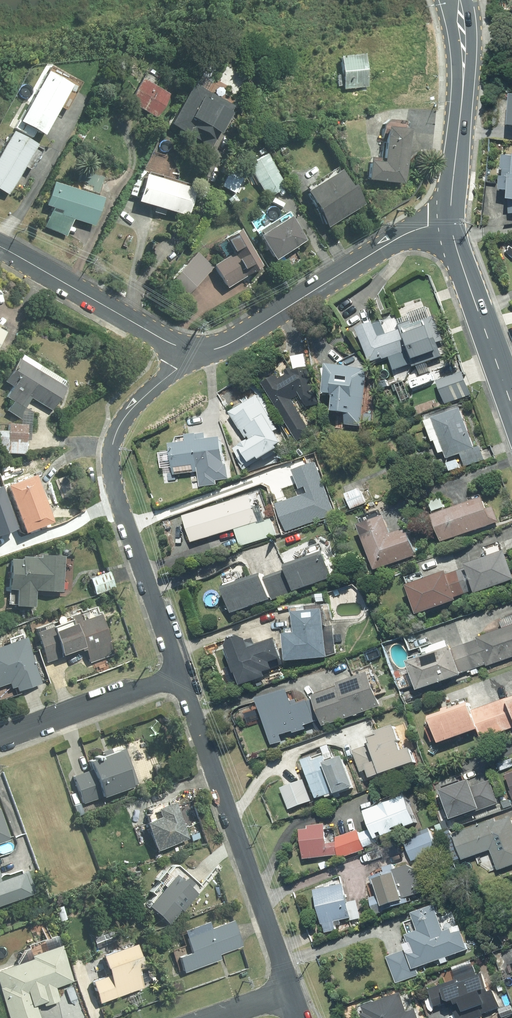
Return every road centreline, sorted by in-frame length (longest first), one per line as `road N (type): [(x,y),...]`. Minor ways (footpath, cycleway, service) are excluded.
road 1 (residential): [(176,674),(110,457),(123,420),(197,349)]
road 2 (residential): [(287,985),(176,674)]
road 3 (secondary): [(451,221),(392,241),(233,341),(197,349)]
road 4 (tertiary): [(451,221),(464,56),(454,0)]
road 5 (secondary): [(197,349),(154,335),(0,248)]
road 6 (secondary): [(511,409),(451,221)]
road 7 (residential): [(0,738),(176,674)]

